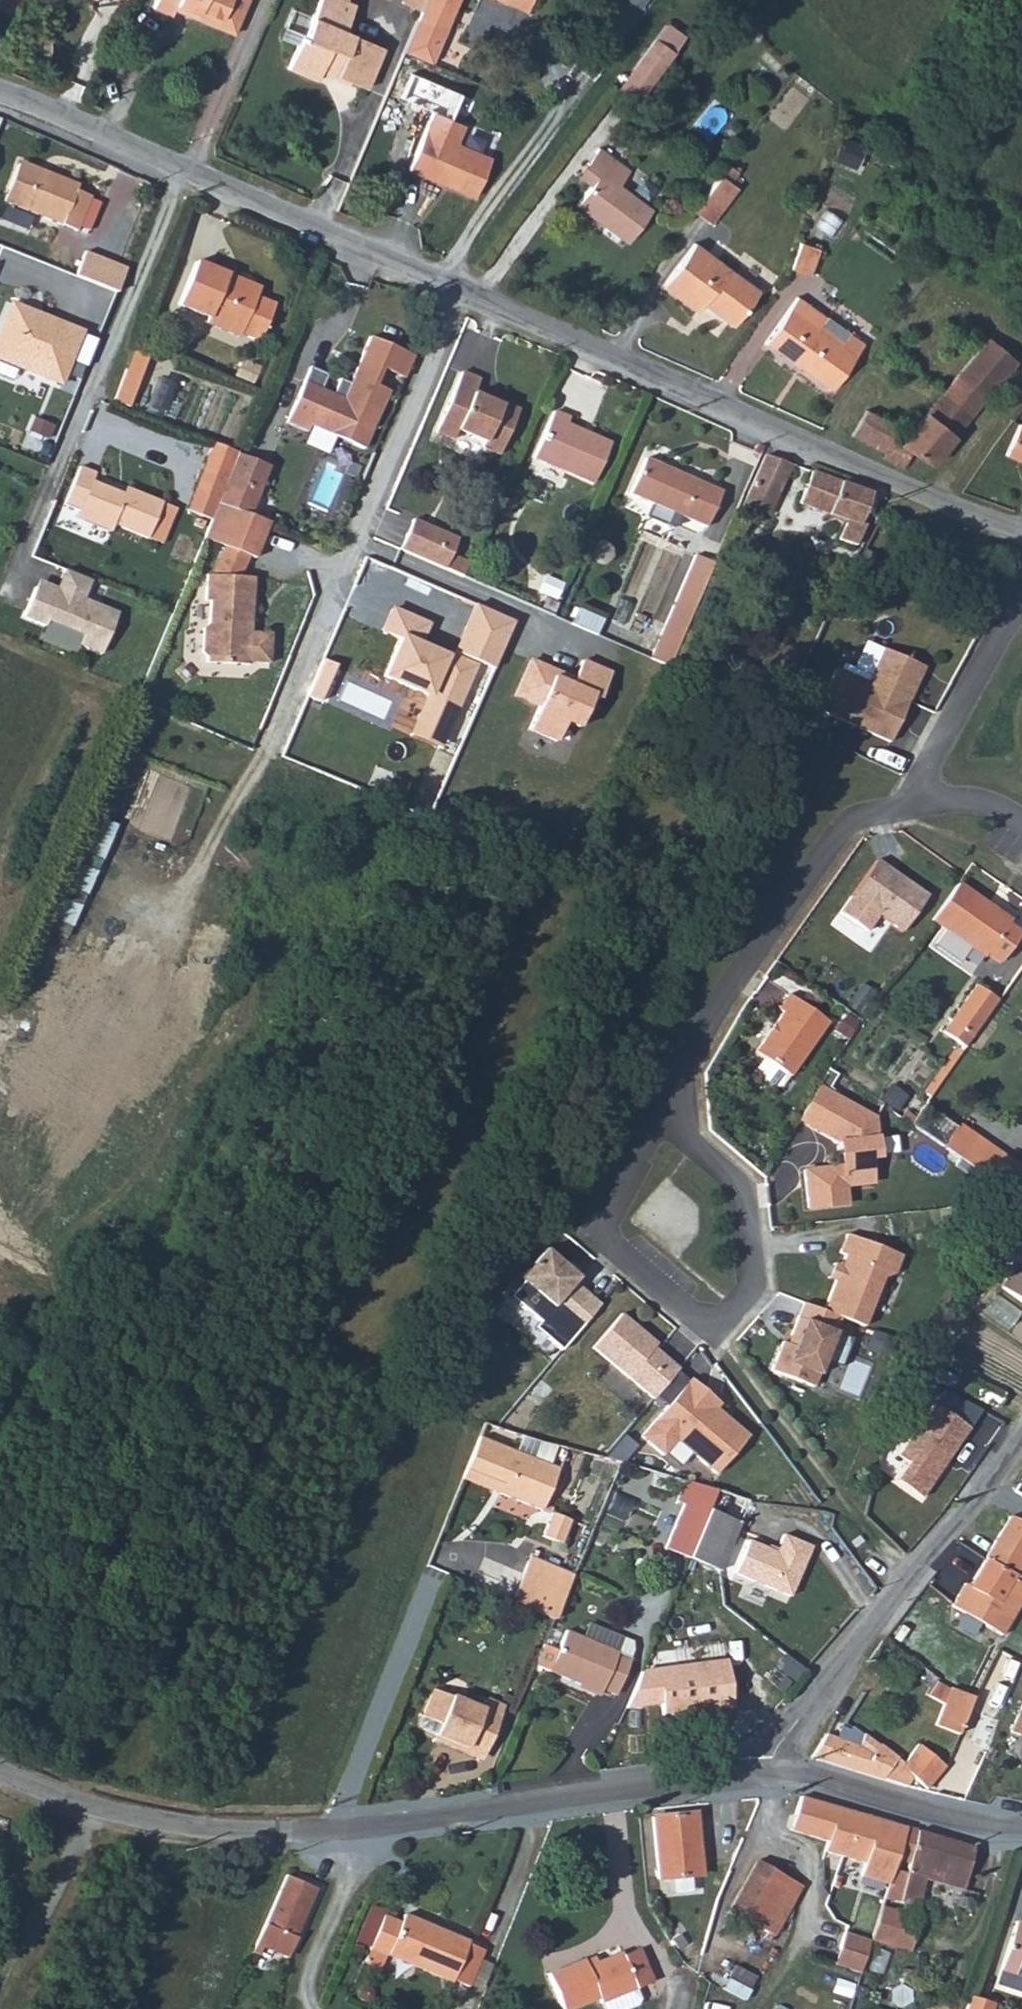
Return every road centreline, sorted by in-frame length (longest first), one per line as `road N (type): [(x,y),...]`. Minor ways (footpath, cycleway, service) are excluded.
road 1 (residential): [(0,92),(937,502),(1021,531)]
road 2 (unclassified): [(773,1770),(265,1832),(187,1826),(99,1806),(0,1770)]
road 3 (residential): [(664,1103),(596,1229),(713,1331),(753,1287),(739,1185),(695,1150)]
road 4 (residential): [(925,804),(839,828),(734,982),(664,1103)]
road 5 (unclassified): [(1021,1439),(835,1671),(777,1752),(773,1770)]
road 6 (track): [(503,1579),(457,1561),(434,1574),(343,1828)]
road 7 (unclassified): [(1021,1827),(773,1770)]
road 8 (residential): [(1021,602),(925,774),(925,804)]
road 9 (track): [(292,2008),(347,1883),(343,1828)]

